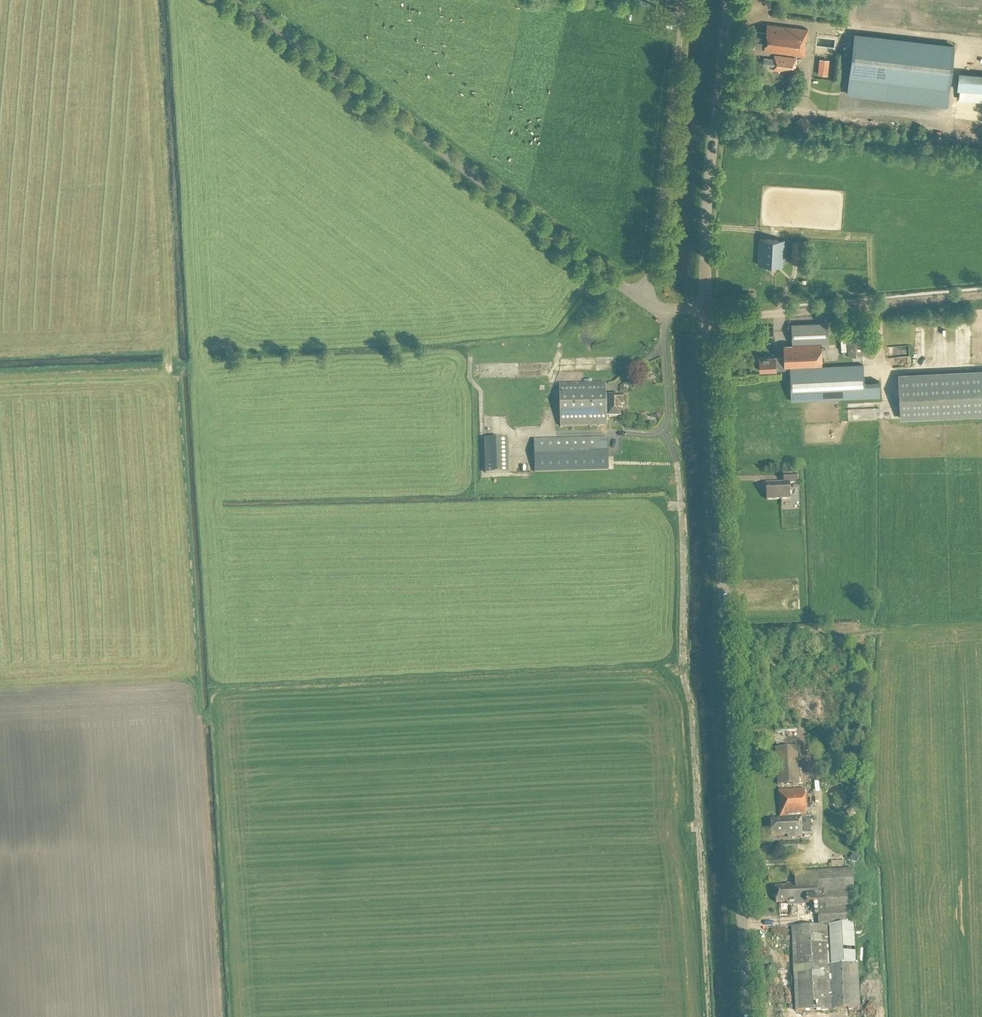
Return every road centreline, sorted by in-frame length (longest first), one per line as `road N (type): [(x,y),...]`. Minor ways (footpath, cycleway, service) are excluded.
road 1 (tertiary): [(748,1016),(706,310)]
road 2 (track): [(710,1016),(693,715),(683,671),(680,468),(668,439)]
road 3 (unclassified): [(244,0),(641,299)]
road 4 (tertiary): [(706,310),(705,242),(728,0)]
road 5 (unclassified): [(641,299),(656,264),(683,0)]
road 6 (track): [(777,313),(981,294)]
road 7 (unclassified): [(668,439),(665,309)]

